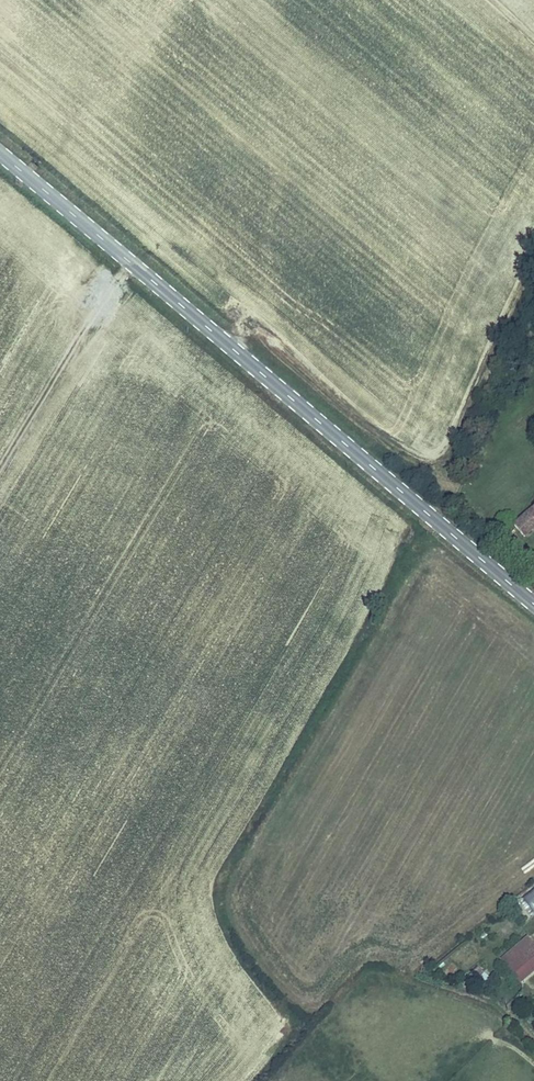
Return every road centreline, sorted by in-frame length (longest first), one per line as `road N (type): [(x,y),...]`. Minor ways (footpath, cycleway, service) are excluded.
road 1 (secondary): [(533,606),(0,153)]

